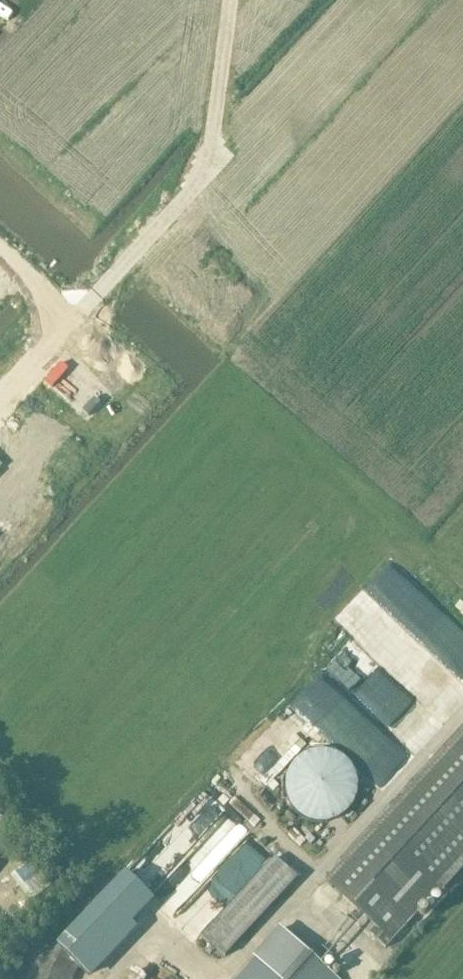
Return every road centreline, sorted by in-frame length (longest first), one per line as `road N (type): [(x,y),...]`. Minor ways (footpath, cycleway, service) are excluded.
road 1 (track): [(357,978),(364,971),(293,910),(462,713)]
road 2 (track): [(233,0),(214,155),(83,308)]

